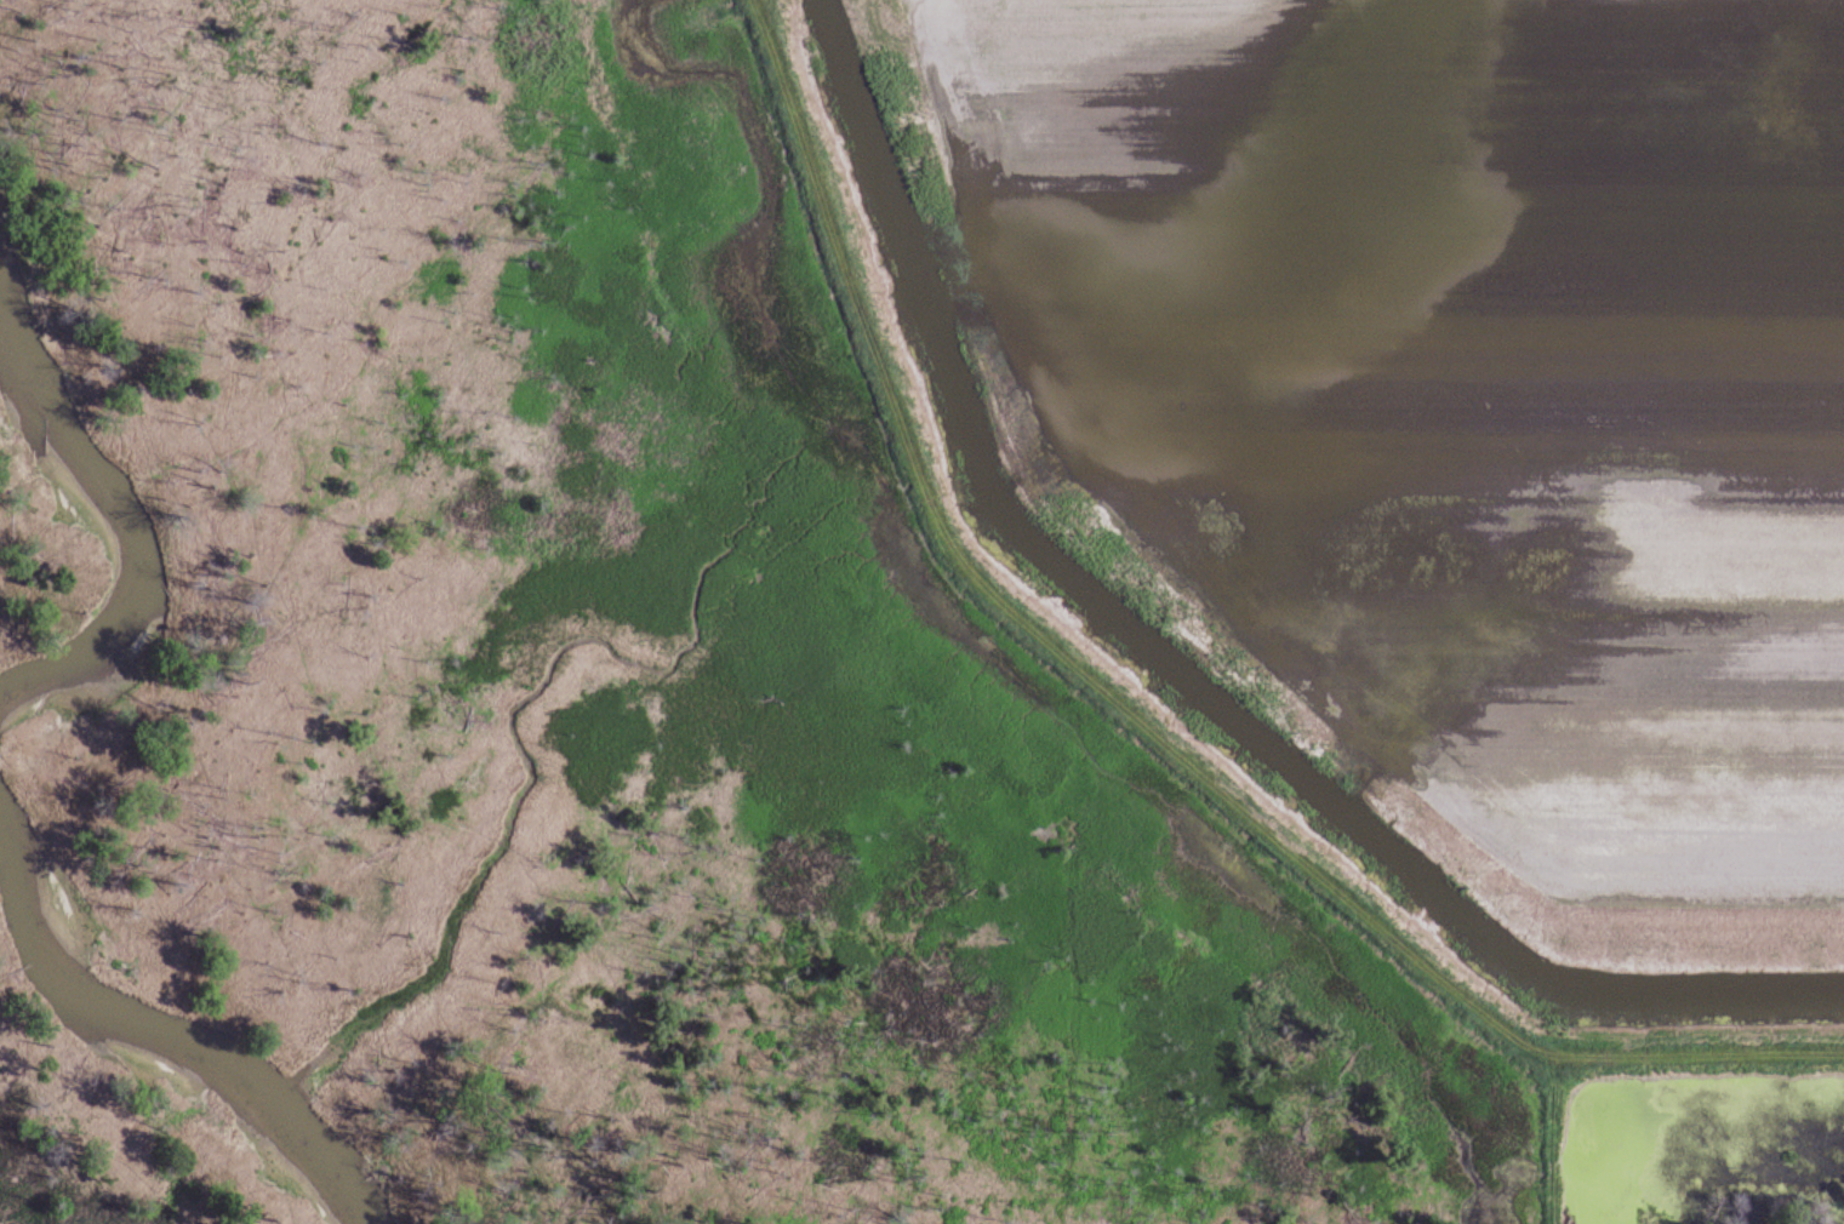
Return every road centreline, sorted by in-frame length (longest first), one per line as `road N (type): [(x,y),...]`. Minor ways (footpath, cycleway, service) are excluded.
road 1 (track): [(1539,1223),(1536,1049),(1005,573),(921,467),(766,0)]

